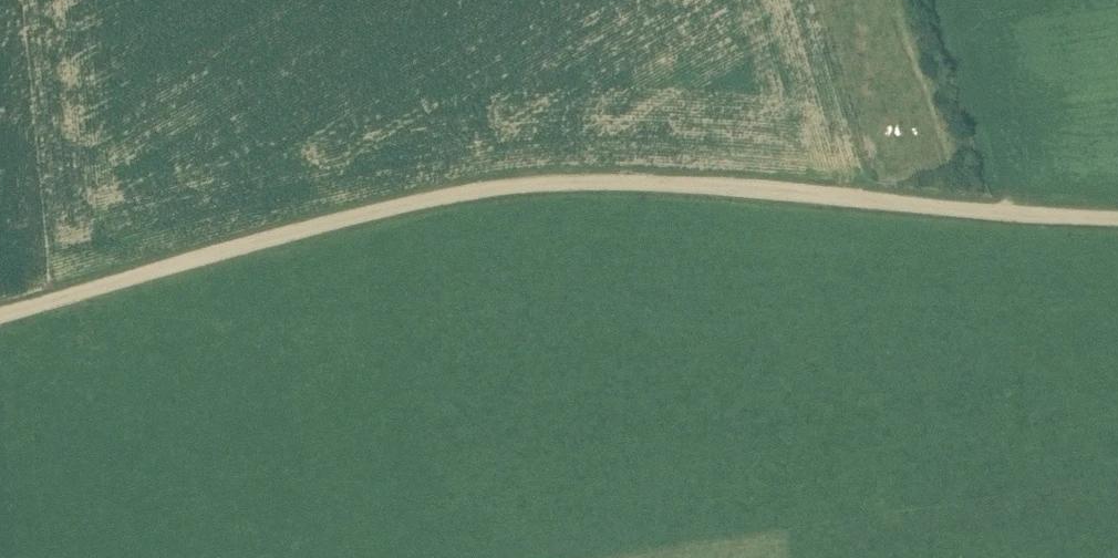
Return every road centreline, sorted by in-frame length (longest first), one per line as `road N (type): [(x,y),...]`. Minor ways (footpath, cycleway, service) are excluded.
road 1 (track): [(0,317),(368,209),(530,177),(1117,212)]

